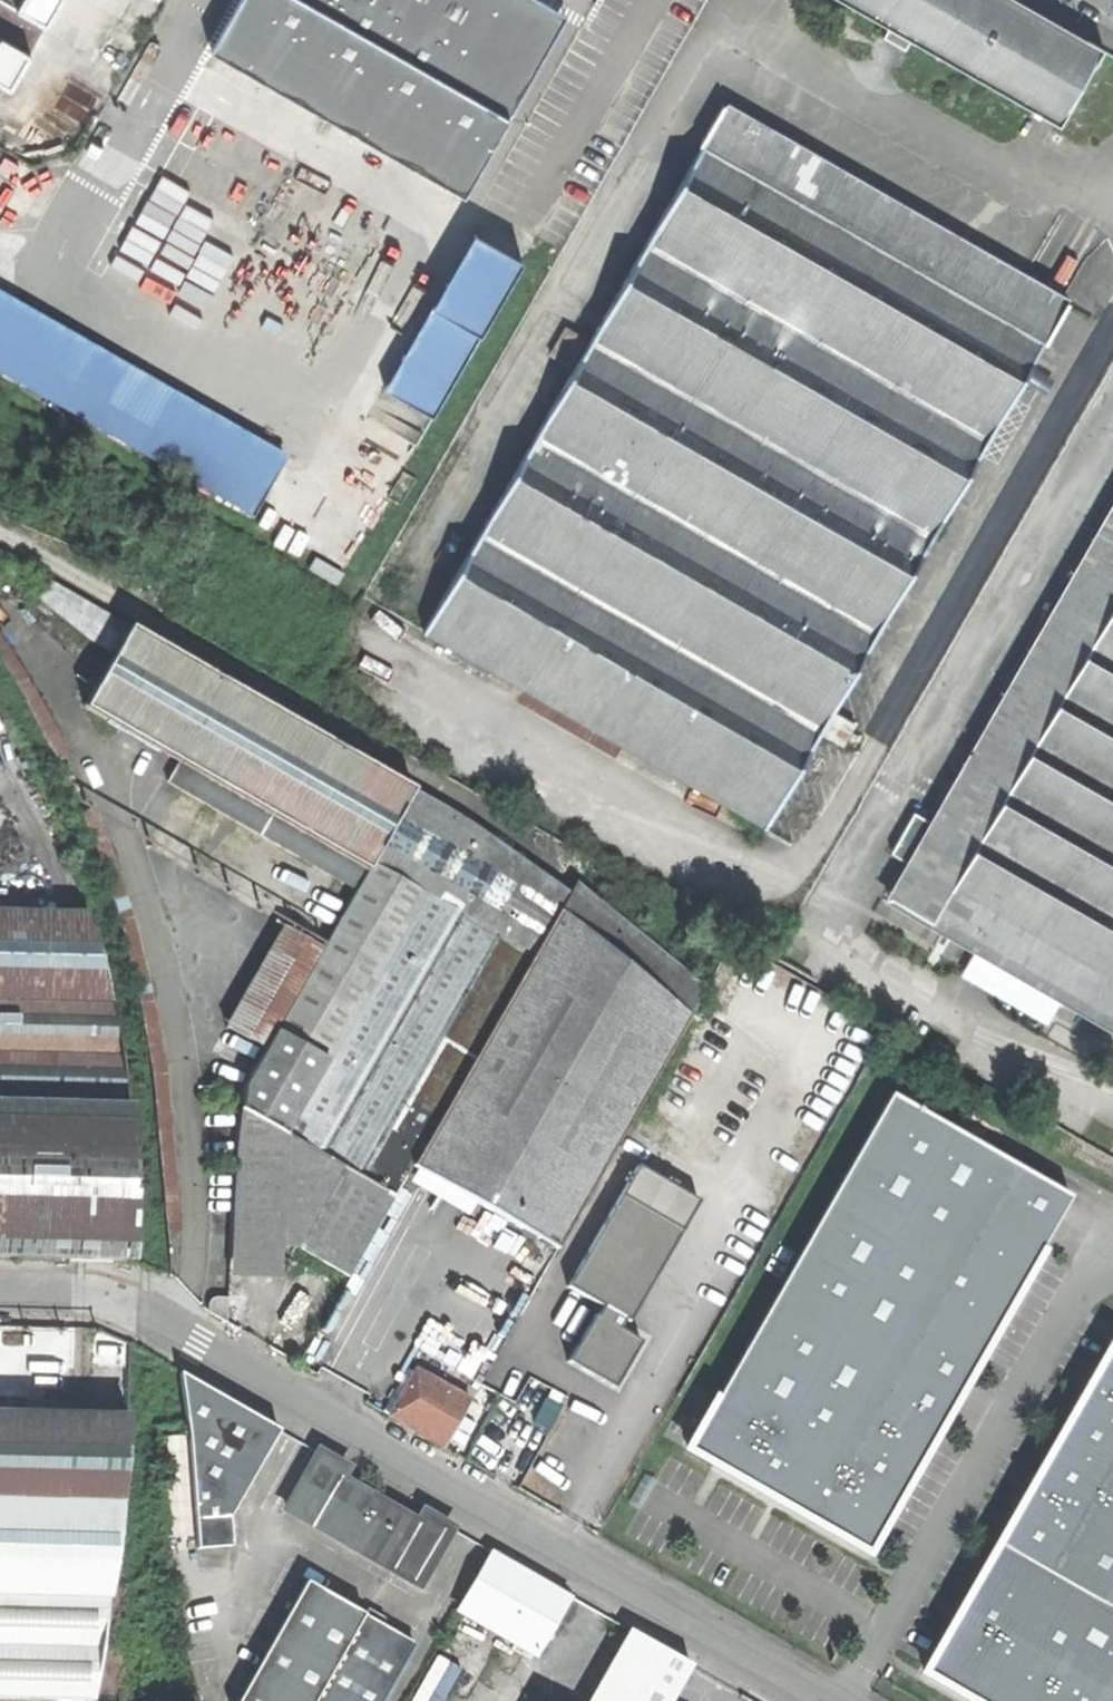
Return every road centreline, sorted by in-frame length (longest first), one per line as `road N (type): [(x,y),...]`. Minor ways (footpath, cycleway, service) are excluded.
road 1 (unclassified): [(820,1700),(127,1305),(0,1291)]

